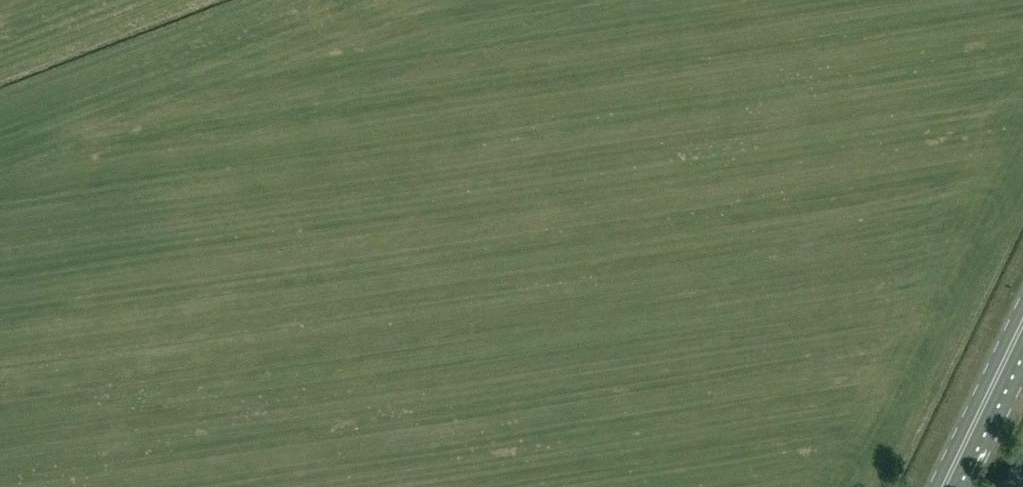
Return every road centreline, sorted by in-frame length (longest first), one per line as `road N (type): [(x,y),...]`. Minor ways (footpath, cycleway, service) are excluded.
road 1 (primary): [(1022,317),(941,486)]

